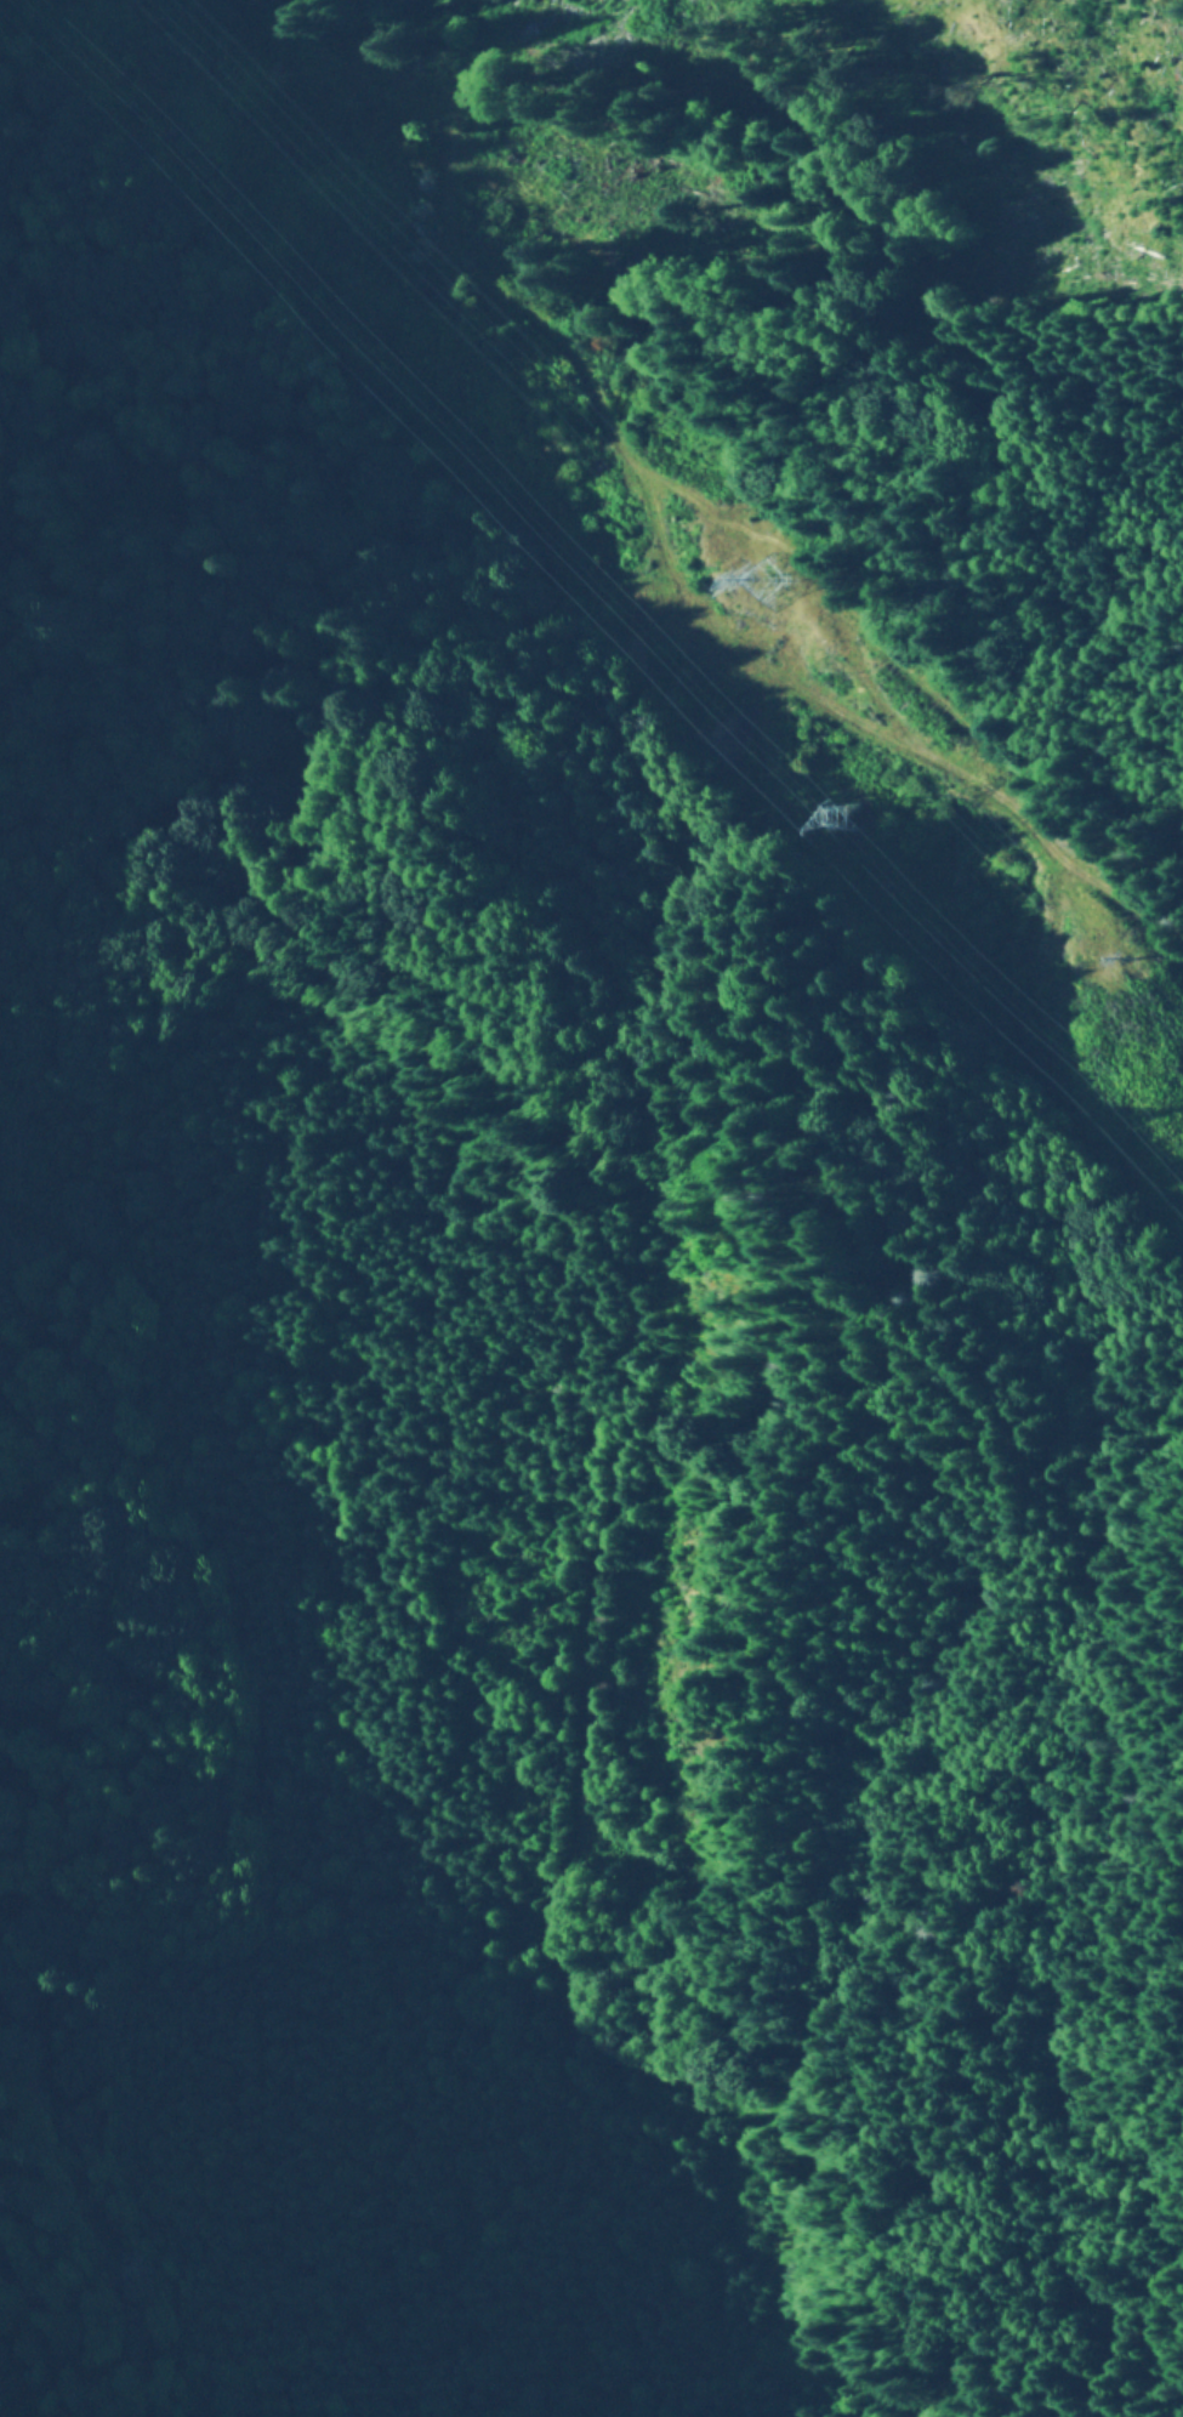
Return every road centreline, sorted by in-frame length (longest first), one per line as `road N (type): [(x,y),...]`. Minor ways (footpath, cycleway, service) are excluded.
road 1 (track): [(1182,1149),(738,710)]

